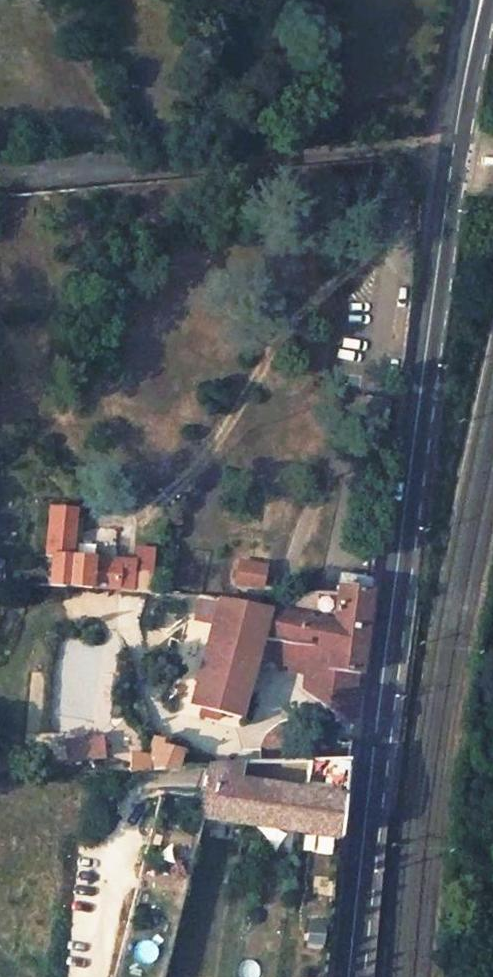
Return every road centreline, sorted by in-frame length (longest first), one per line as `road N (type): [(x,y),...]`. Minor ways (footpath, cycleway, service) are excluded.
road 1 (secondary): [(350,976),(455,154)]
road 2 (residential): [(0,179),(455,154)]
road 3 (secondary): [(455,154),(480,0)]

